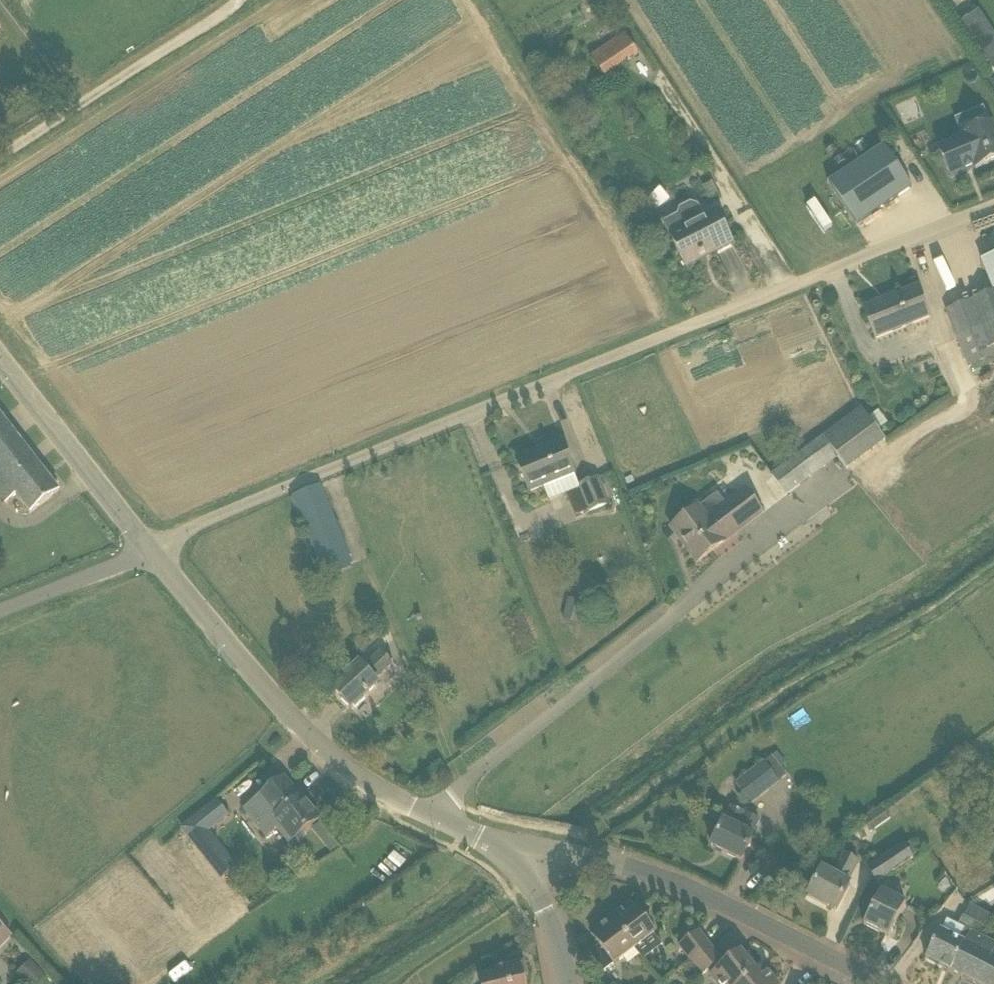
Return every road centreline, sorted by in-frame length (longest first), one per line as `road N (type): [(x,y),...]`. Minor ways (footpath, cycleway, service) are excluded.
road 1 (unclassified): [(150,549),(993,206)]
road 2 (tertiary): [(521,857),(359,778),(298,727),(150,549)]
road 3 (unclassified): [(874,983),(739,910),(630,869),(521,857)]
road 4 (track): [(244,0),(0,171)]
road 5 (tertiary): [(150,549),(0,357)]
road 6 (unclassified): [(0,613),(150,549)]
road 7 (tertiary): [(565,983),(521,857)]

